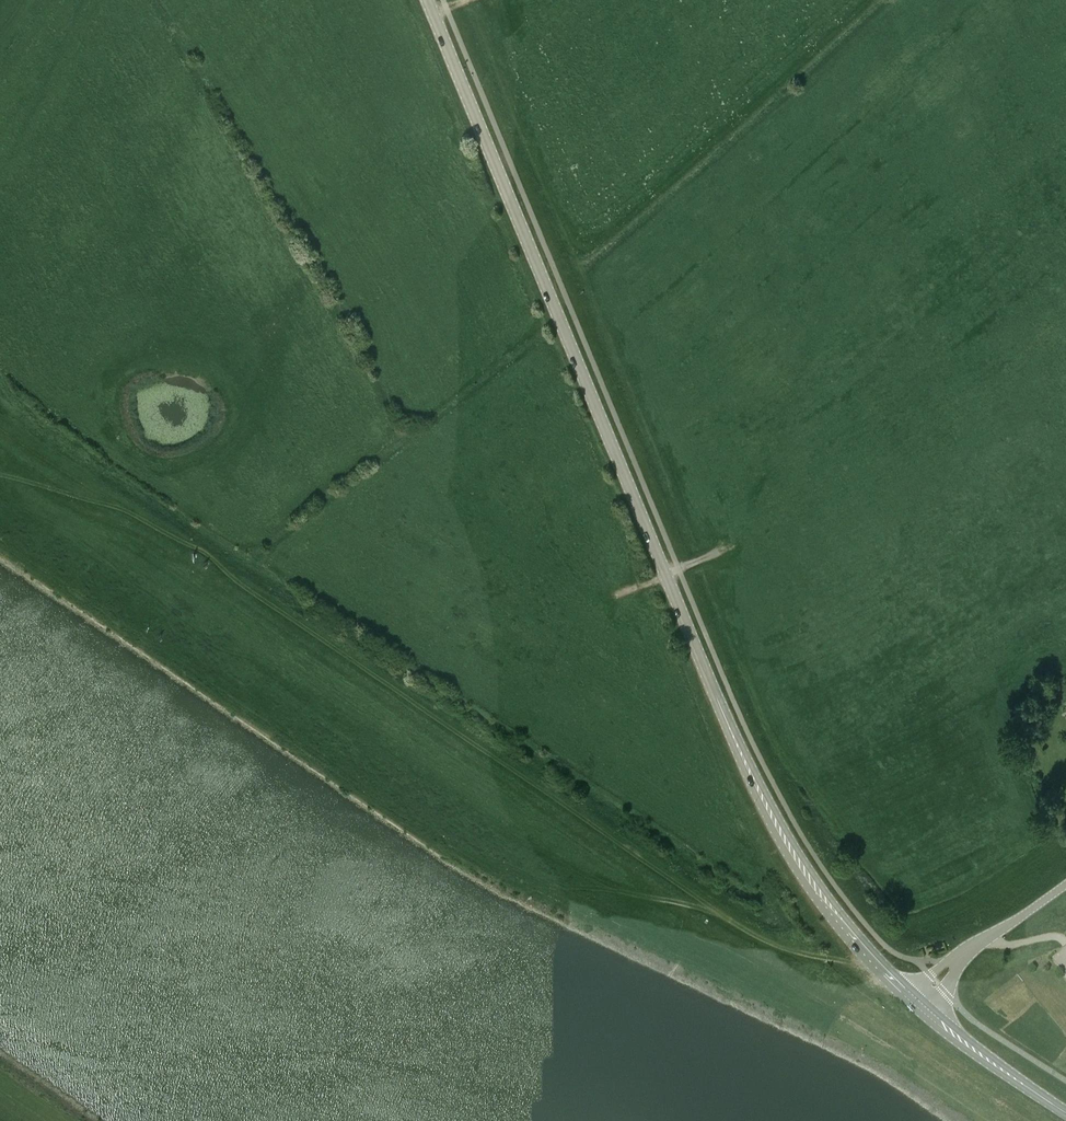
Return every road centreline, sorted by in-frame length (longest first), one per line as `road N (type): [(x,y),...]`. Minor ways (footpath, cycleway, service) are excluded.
road 1 (primary): [(916,1002),(816,893),(748,768),(428,0)]
road 2 (track): [(0,431),(188,544),(718,916),(802,956),(877,964)]
road 3 (unclassified): [(916,1002),(1065,878)]
road 4 (primary): [(1065,1114),(916,1002)]

